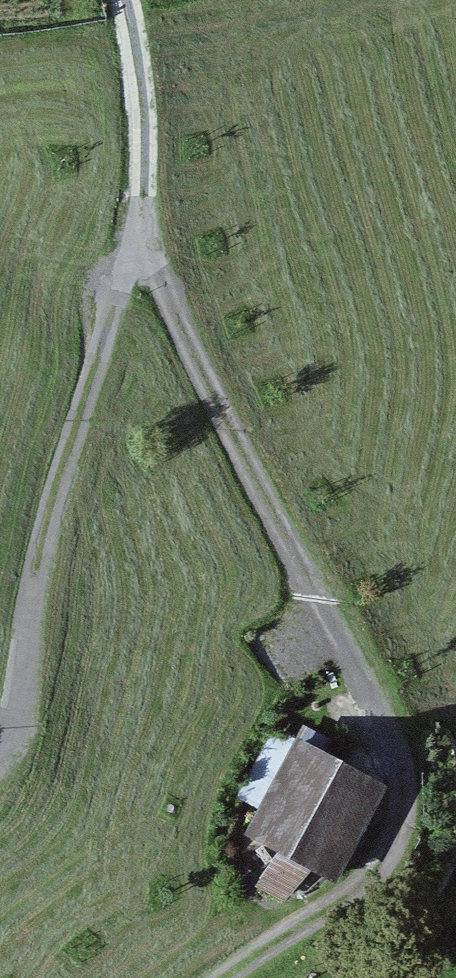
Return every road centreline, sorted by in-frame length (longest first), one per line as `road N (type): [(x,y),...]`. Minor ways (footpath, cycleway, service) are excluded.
road 1 (track): [(141,235),(387,741),(392,825),(347,890),(231,977)]
road 2 (track): [(141,235),(58,481),(0,747)]
road 3 (track): [(132,0),(141,235)]

